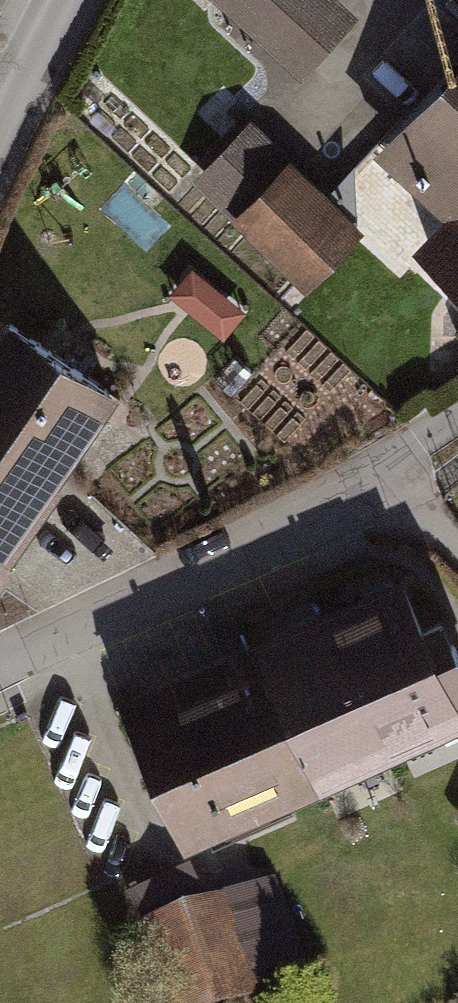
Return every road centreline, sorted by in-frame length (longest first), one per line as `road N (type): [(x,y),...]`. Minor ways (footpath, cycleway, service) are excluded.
road 1 (residential): [(0,662),(390,469)]
road 2 (tertiary): [(0,121),(61,0)]

